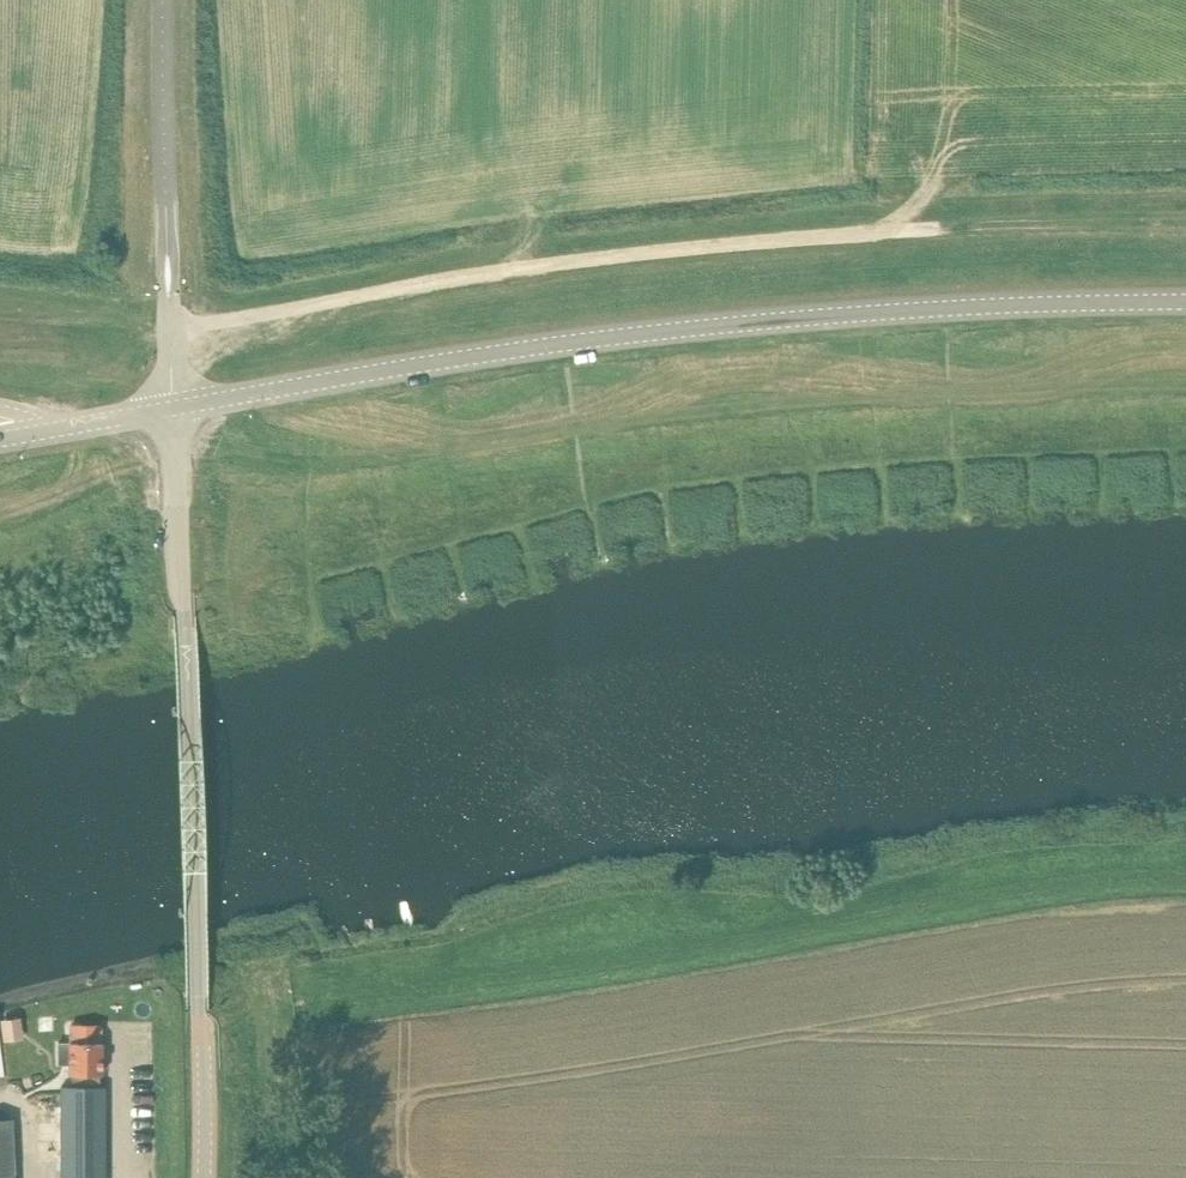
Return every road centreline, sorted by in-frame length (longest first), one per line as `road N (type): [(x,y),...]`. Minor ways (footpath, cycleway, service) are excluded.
road 1 (tertiary): [(1185,302),(904,309),(653,331),(173,407)]
road 2 (track): [(1185,384),(992,384),(688,408),(393,465),(175,456)]
road 3 (unclassified): [(958,225),(569,261),(172,327)]
road 4 (tertiary): [(203,1177),(173,407)]
road 5 (track): [(1185,224),(958,225)]
road 6 (tertiary): [(17,434),(173,407)]

